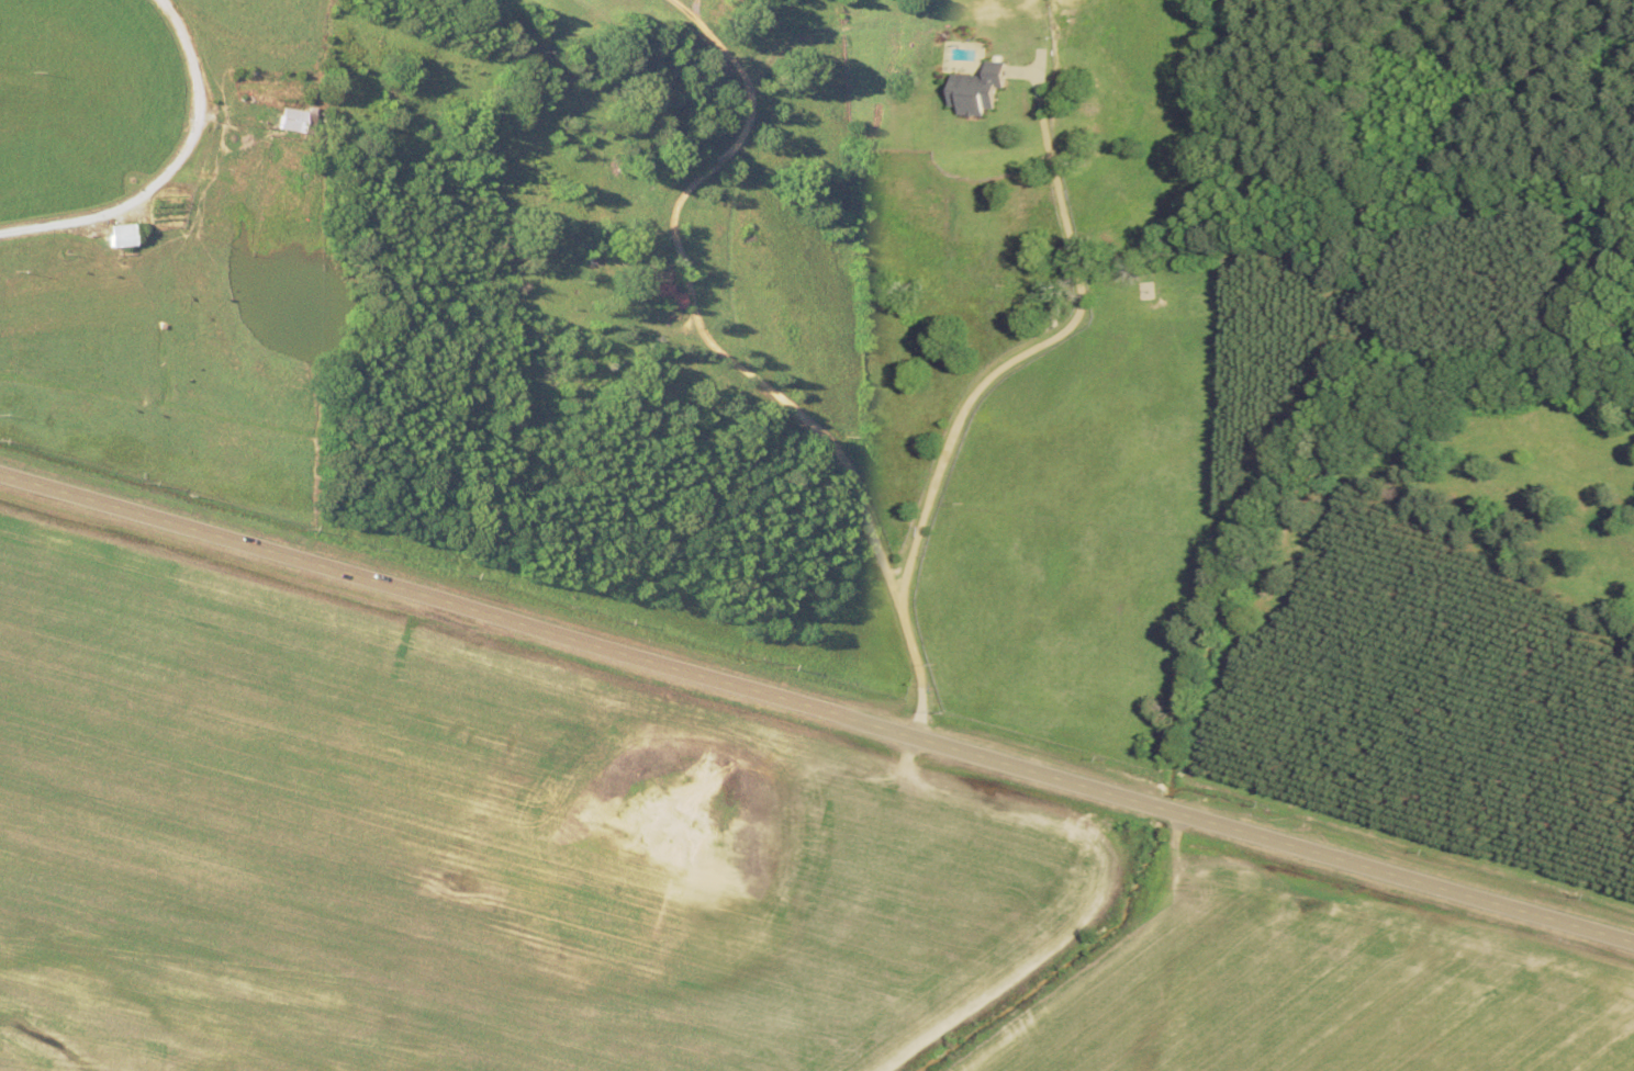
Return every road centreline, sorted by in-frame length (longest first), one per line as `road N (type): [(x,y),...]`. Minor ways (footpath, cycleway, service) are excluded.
road 1 (primary): [(0,466),(1633,935)]

